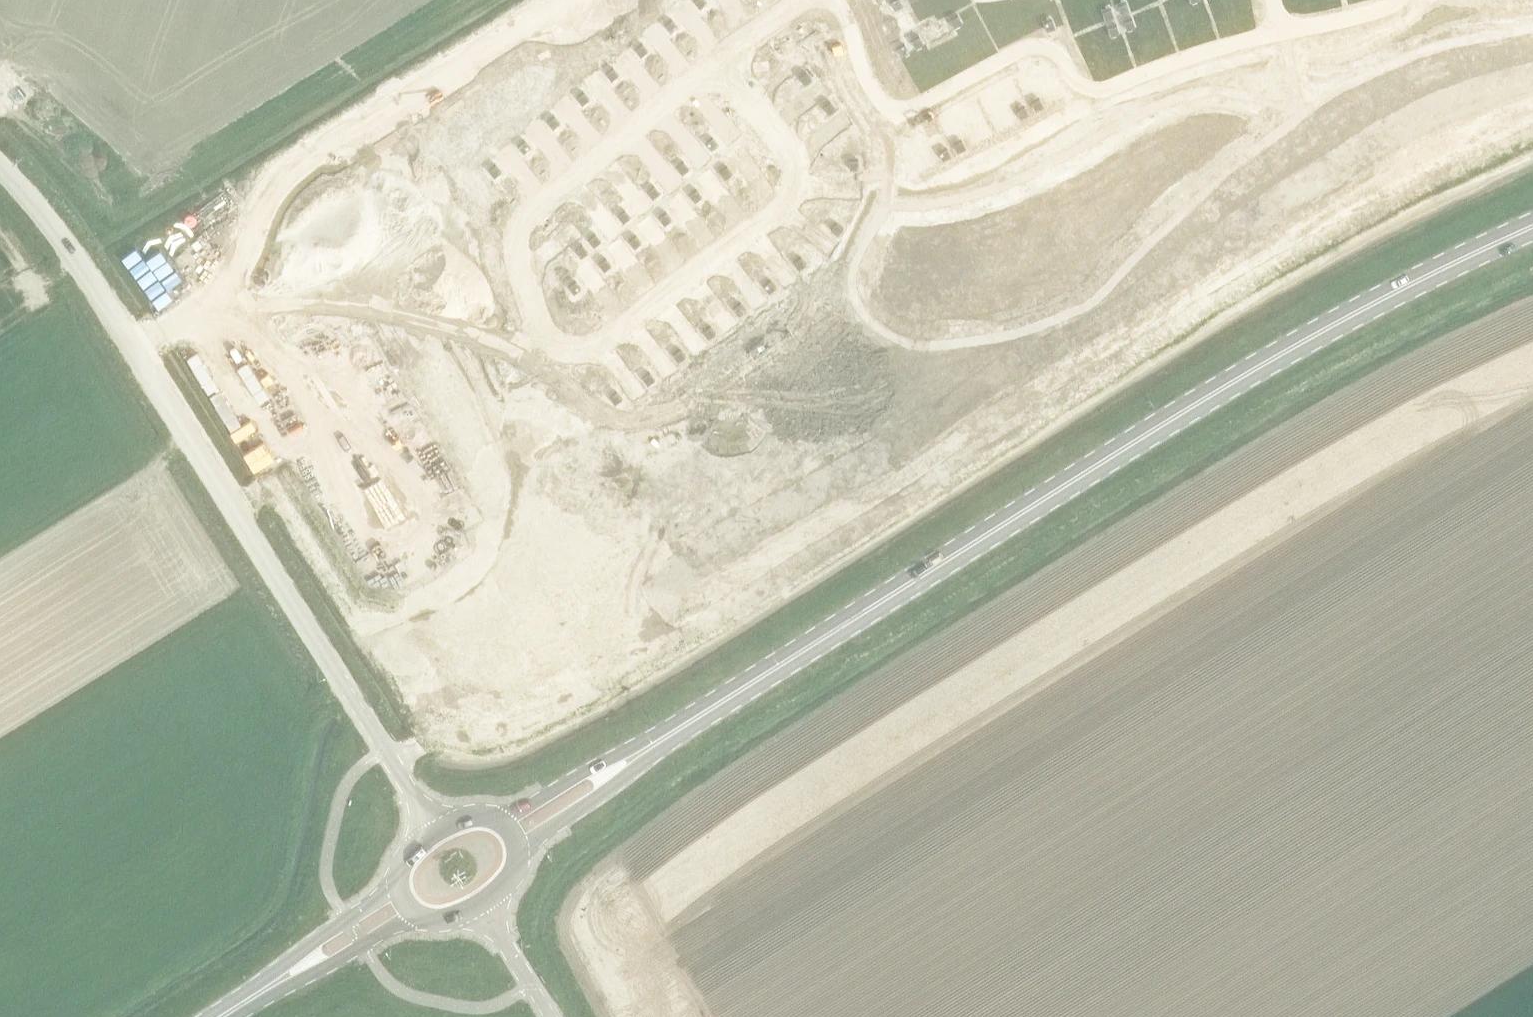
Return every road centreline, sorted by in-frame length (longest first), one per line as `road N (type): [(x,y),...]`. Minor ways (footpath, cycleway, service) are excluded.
road 1 (secondary): [(631,757),(1197,403),(1378,297),(1532,225)]
road 2 (tertiary): [(435,833),(102,301),(0,169)]
road 3 (secondary): [(631,757),(580,773),(502,821)]
road 4 (secondary): [(518,845),(597,795),(631,757)]
road 5 (secondary): [(285,972),(334,961),(414,914)]
road 6 (secondary): [(397,887),(319,938),(285,972)]
road 7 (unclassified): [(550,1016),(481,903)]

